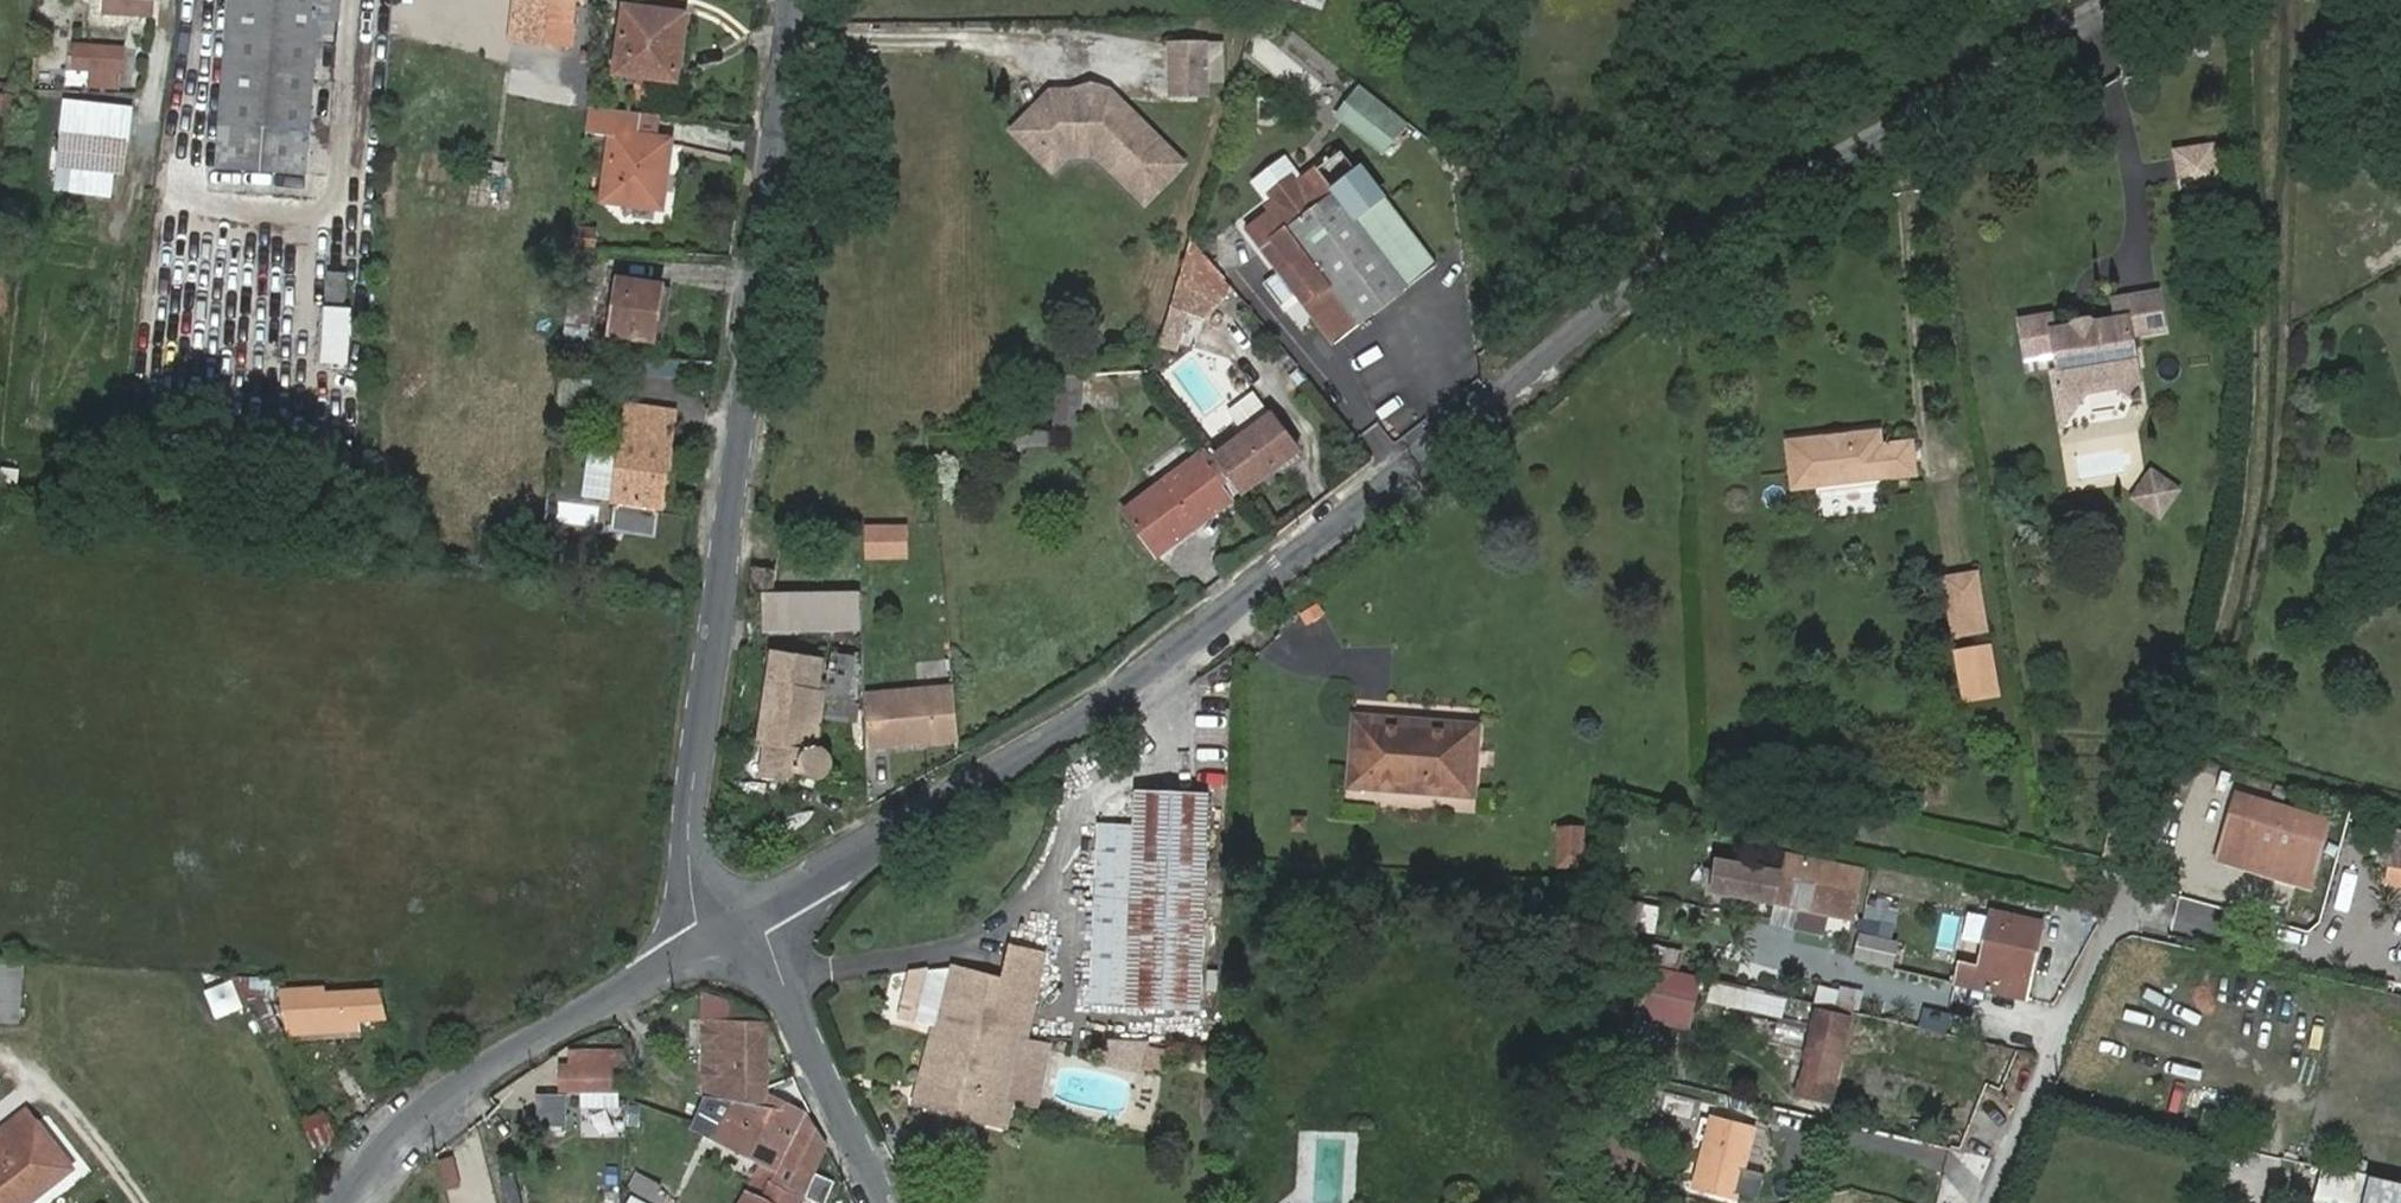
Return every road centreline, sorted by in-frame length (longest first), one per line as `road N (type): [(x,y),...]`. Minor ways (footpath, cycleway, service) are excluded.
road 1 (unclassified): [(726,924),(1112,695),(1292,566),(1720,216),(2100,0)]
road 2 (unclassified): [(798,0),(691,841),(726,924)]
road 3 (residential): [(1991,1202),(2068,1013),(2115,930),(2169,916),(2323,952)]
road 4 (unclassified): [(726,924),(417,1116),(341,1202)]
road 5 (unclassified): [(726,924),(779,974),(891,1202)]

